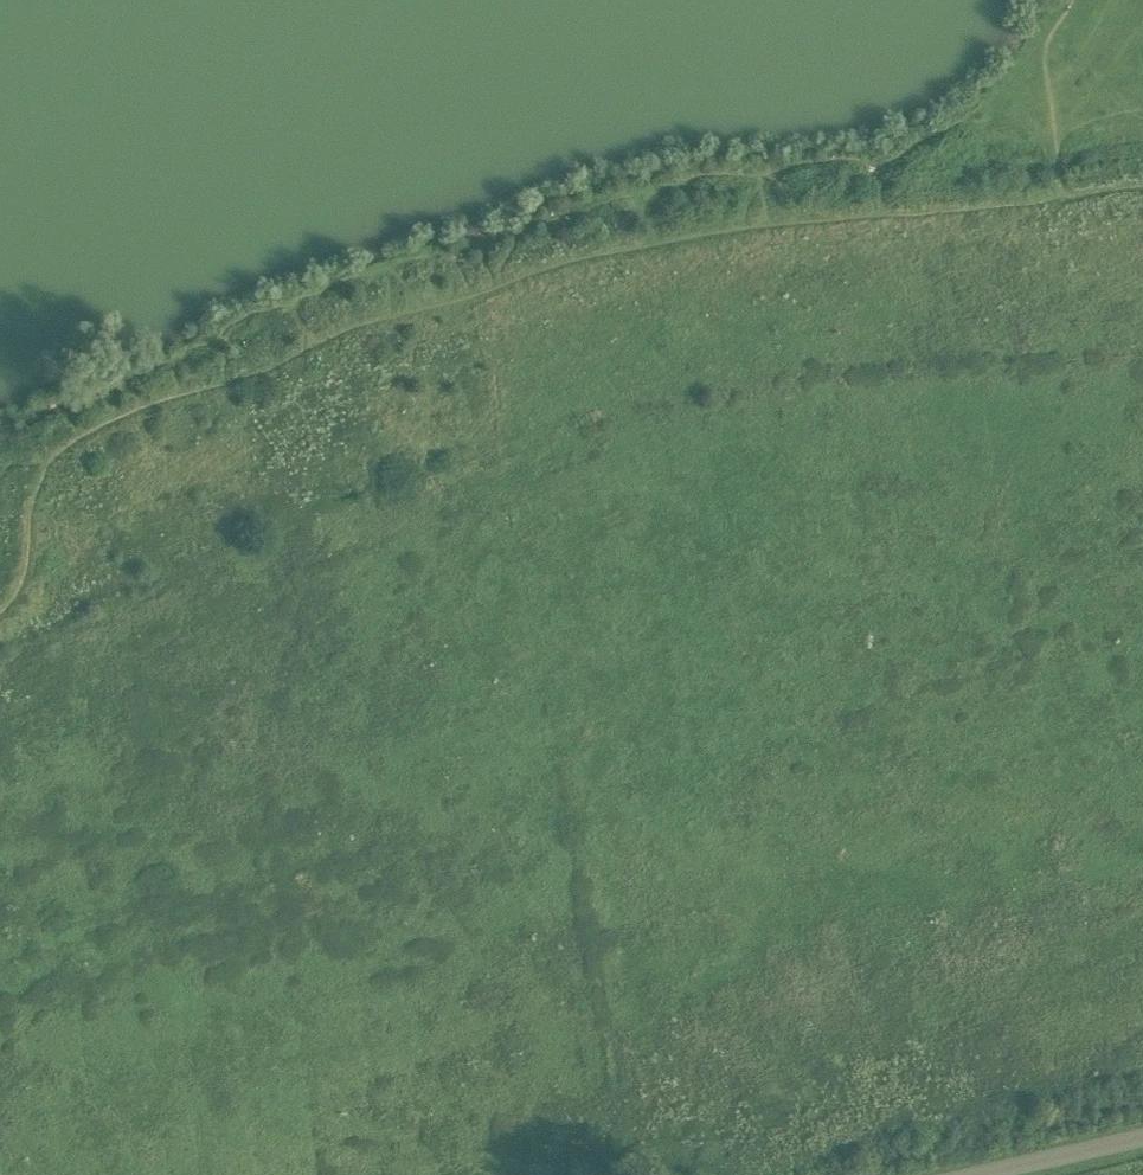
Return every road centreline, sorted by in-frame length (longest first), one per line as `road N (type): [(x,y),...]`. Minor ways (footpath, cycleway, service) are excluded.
road 1 (unclassified): [(976,1174),(1142,1135)]

